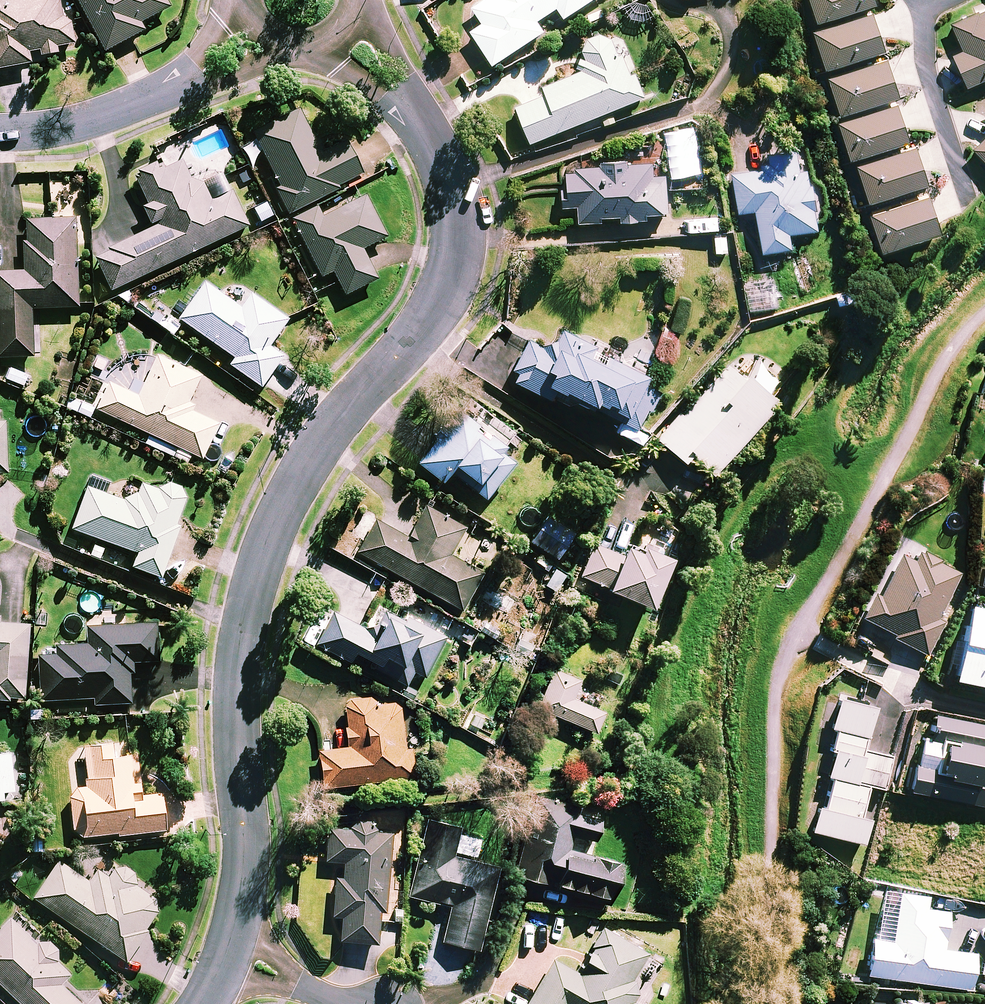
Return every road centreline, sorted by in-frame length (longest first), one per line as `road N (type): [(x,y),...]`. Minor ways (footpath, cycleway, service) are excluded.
road 1 (residential): [(228,951),(248,832),(239,701),(259,566),(330,425),(437,312),(461,242),(459,203),(434,144),(346,31)]
road 2 (residential): [(0,135),(64,129),(135,105),(204,74),(253,33)]
road 3 (residential): [(940,0),(929,43),(931,73),(962,182)]
road 4 (residential): [(340,1003),(228,951)]

